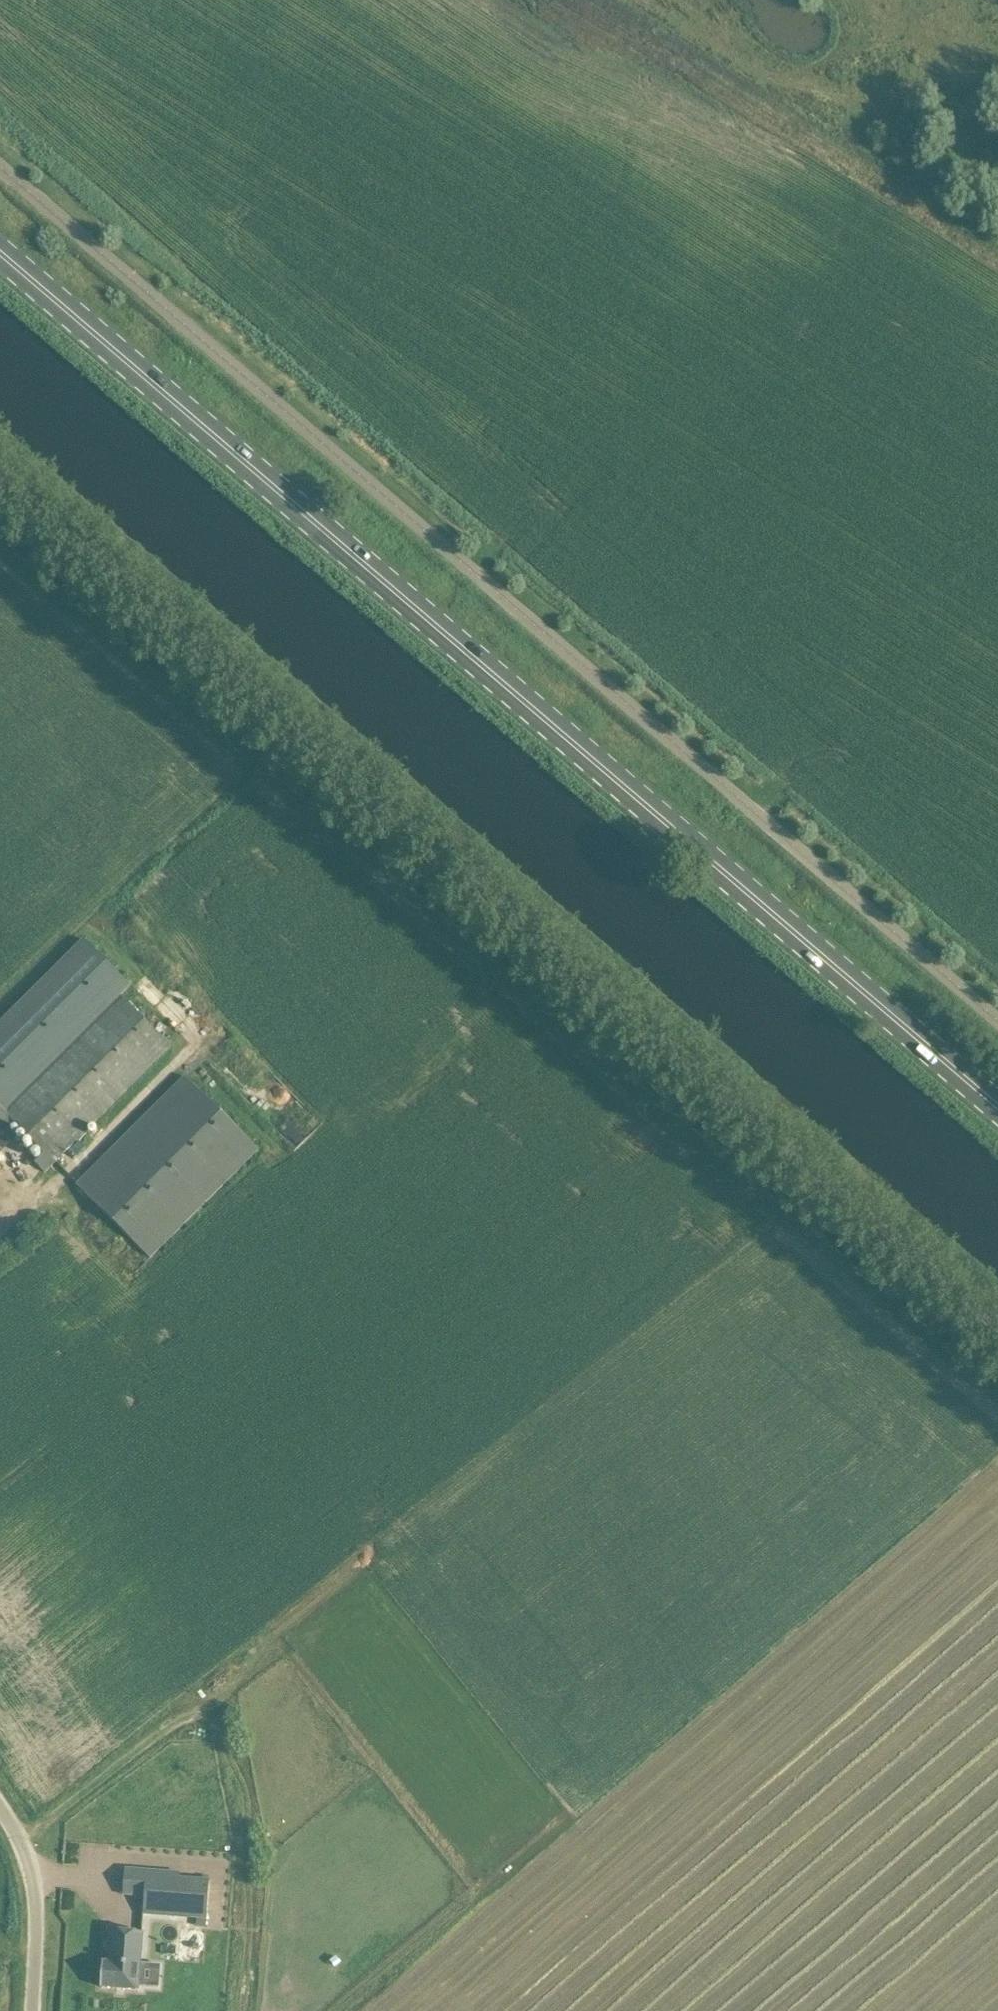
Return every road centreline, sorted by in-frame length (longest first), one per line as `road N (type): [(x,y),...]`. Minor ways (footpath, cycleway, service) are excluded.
road 1 (unclassified): [(997,1021),(0,164)]
road 2 (primary): [(997,1110),(0,257)]
road 3 (unclassified): [(997,1341),(0,490)]
road 4 (unclassified): [(31,2010),(29,1878),(0,1808)]

